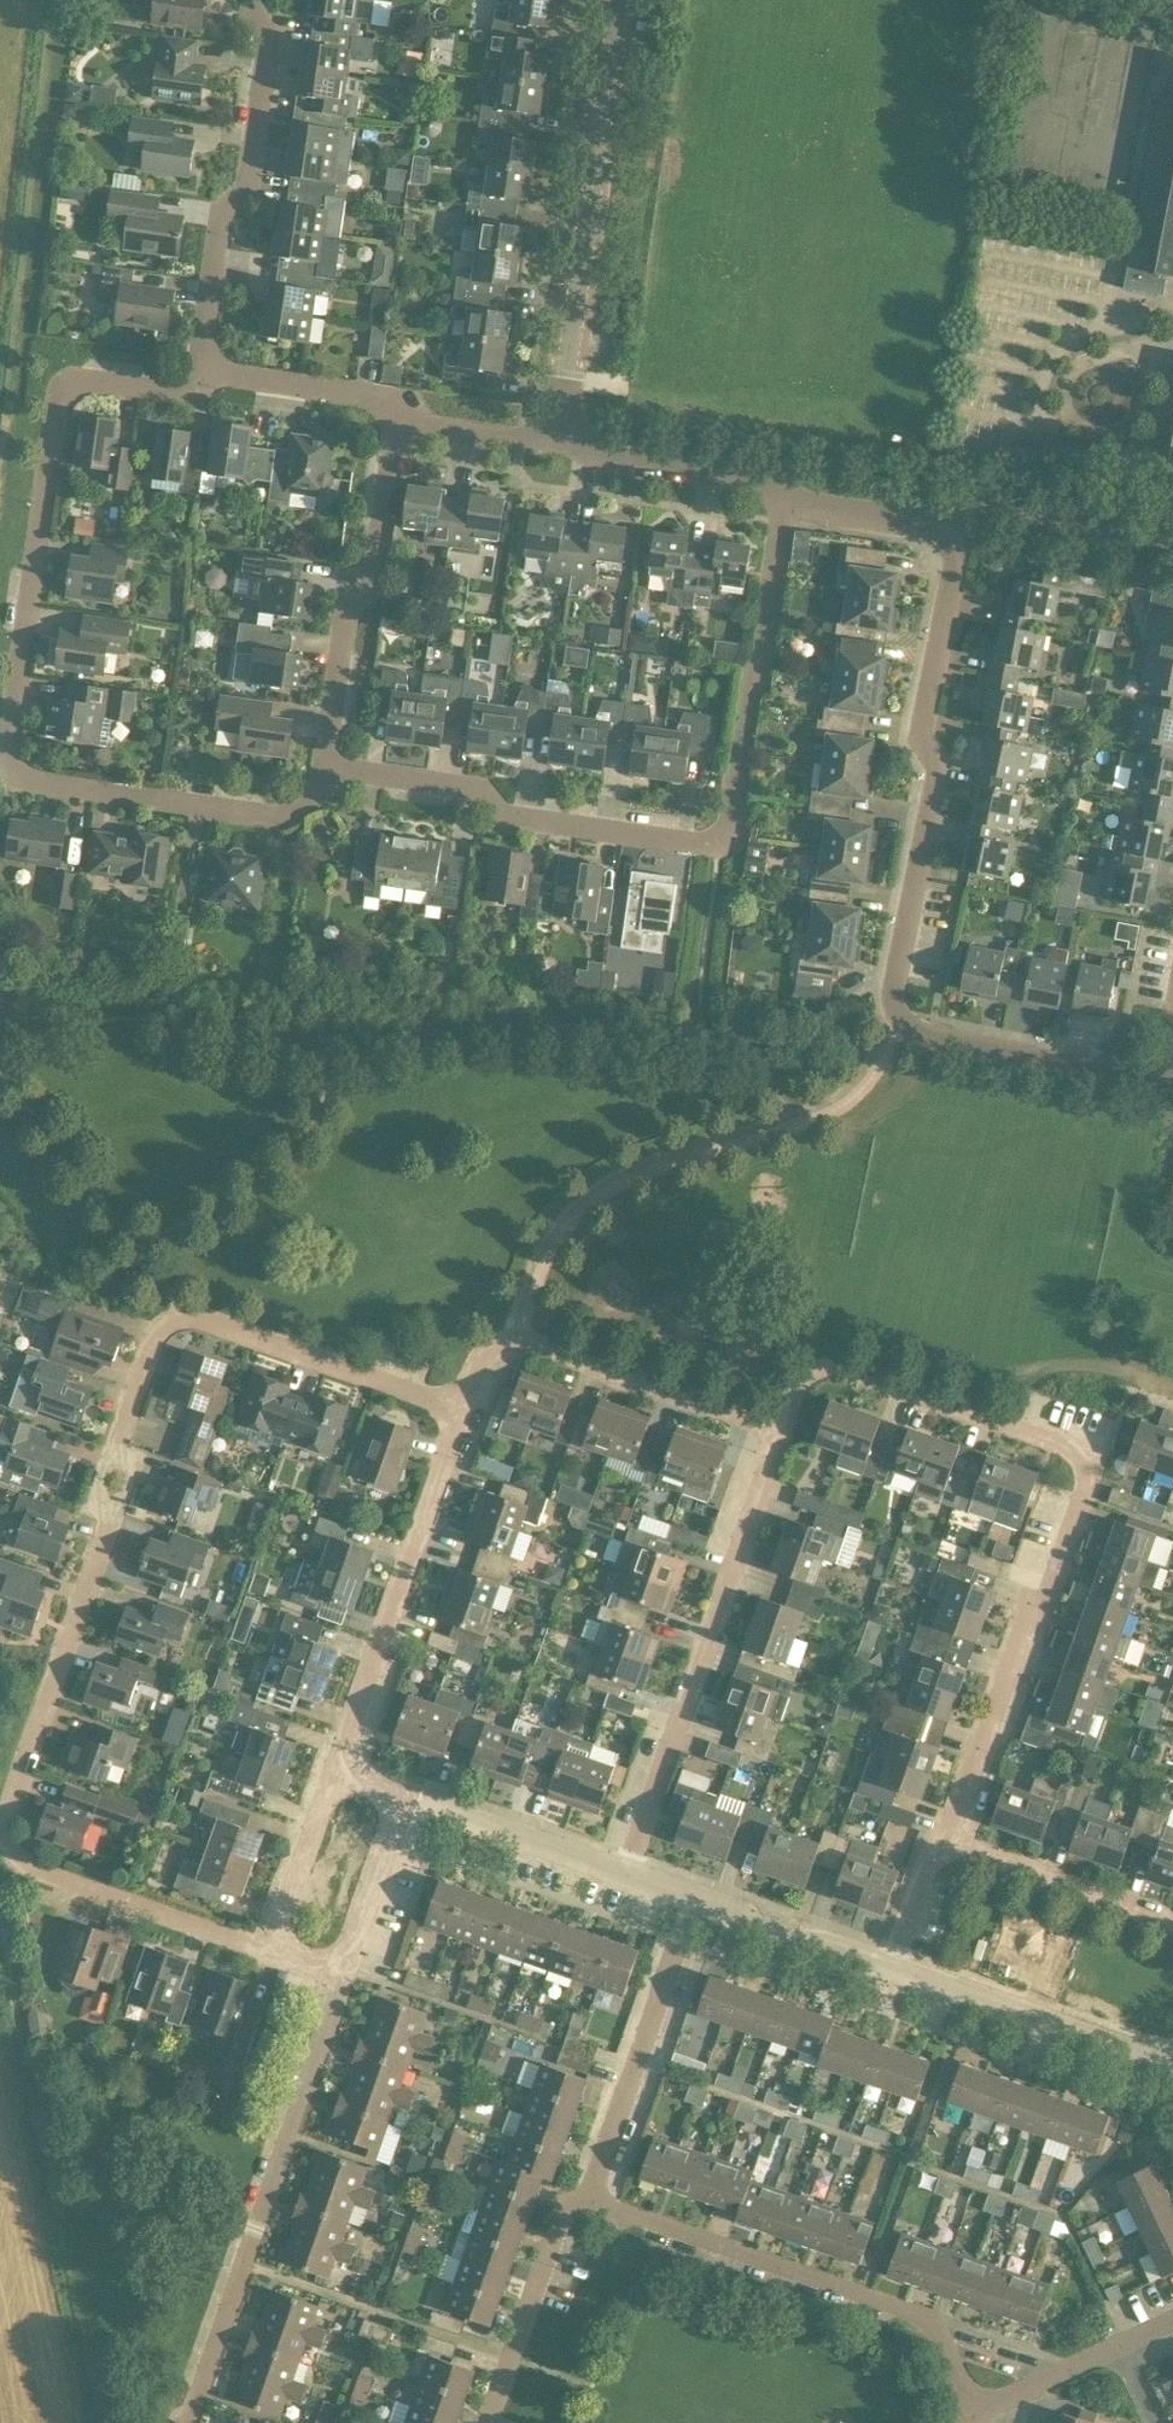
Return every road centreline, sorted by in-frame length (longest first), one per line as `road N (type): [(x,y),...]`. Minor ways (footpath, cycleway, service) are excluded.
road 1 (residential): [(1172,1067),(1140,1077),(925,1035),(900,1017),(897,985),(936,785),(926,715),(954,525),(792,498)]
road 2 (residential): [(335,769),(314,797),(286,812),(42,786),(18,781),(9,764),(65,395),(77,379),(152,388),(210,374)]
road 3 (residential): [(946,1842),(1029,1609),(1048,1601),(1098,1457),(841,1367),(805,1380),(782,1429)]
road 4 (residential): [(792,498),(737,832),(714,843),(514,816),(484,789),(335,769)]
road 5 (residential): [(110,1521),(7,1812),(8,1843),(31,1869),(271,1950)]
road 6 (residential): [(188,2422),(339,1996),(339,1974)]
road 7 (residential): [(626,1874),(782,1429)]
road 8 (residential): [(585,2199),(930,2320),(977,2413)]
road 9 (residential): [(559,443),(620,0)]
road 10 (residential): [(462,1403),(184,1317),(155,1338),(118,1440)]
road 11 (residential): [(334,1772),(462,1403)]
road 12 (residential): [(210,374),(224,217),(253,181),(274,25),(262,0)]
road 13 (residential): [(782,1429),(524,1338),(487,1349),(462,1403)]
road 14 (residential): [(335,769),(351,624),(380,566),(396,425)]
road 15 (residential): [(585,2199),(695,1898)]
road 16 (residential): [(1172,2064),(893,1966)]
road 17 (residential): [(490,2422),(560,2219),(585,2199)]
road 18 (residential): [(792,498),(779,482),(745,474),(559,443)]
road 19 (residential): [(1172,1922),(946,1842)]
road 20 (residential): [(626,1874),(402,1796)]
road 21 (residential): [(893,1966),(695,1898)]
road 22 (residential): [(210,374),(386,400),(396,425)]
road 23 (residential): [(271,1950),(334,1772)]
road 24 (residential): [(339,1974),(402,1796)]
road 25 (residential): [(559,443),(396,425)]
road 26 (residential): [(977,2413),(1120,2345)]
road 27 (residential): [(893,1966),(934,1849),(946,1842)]

